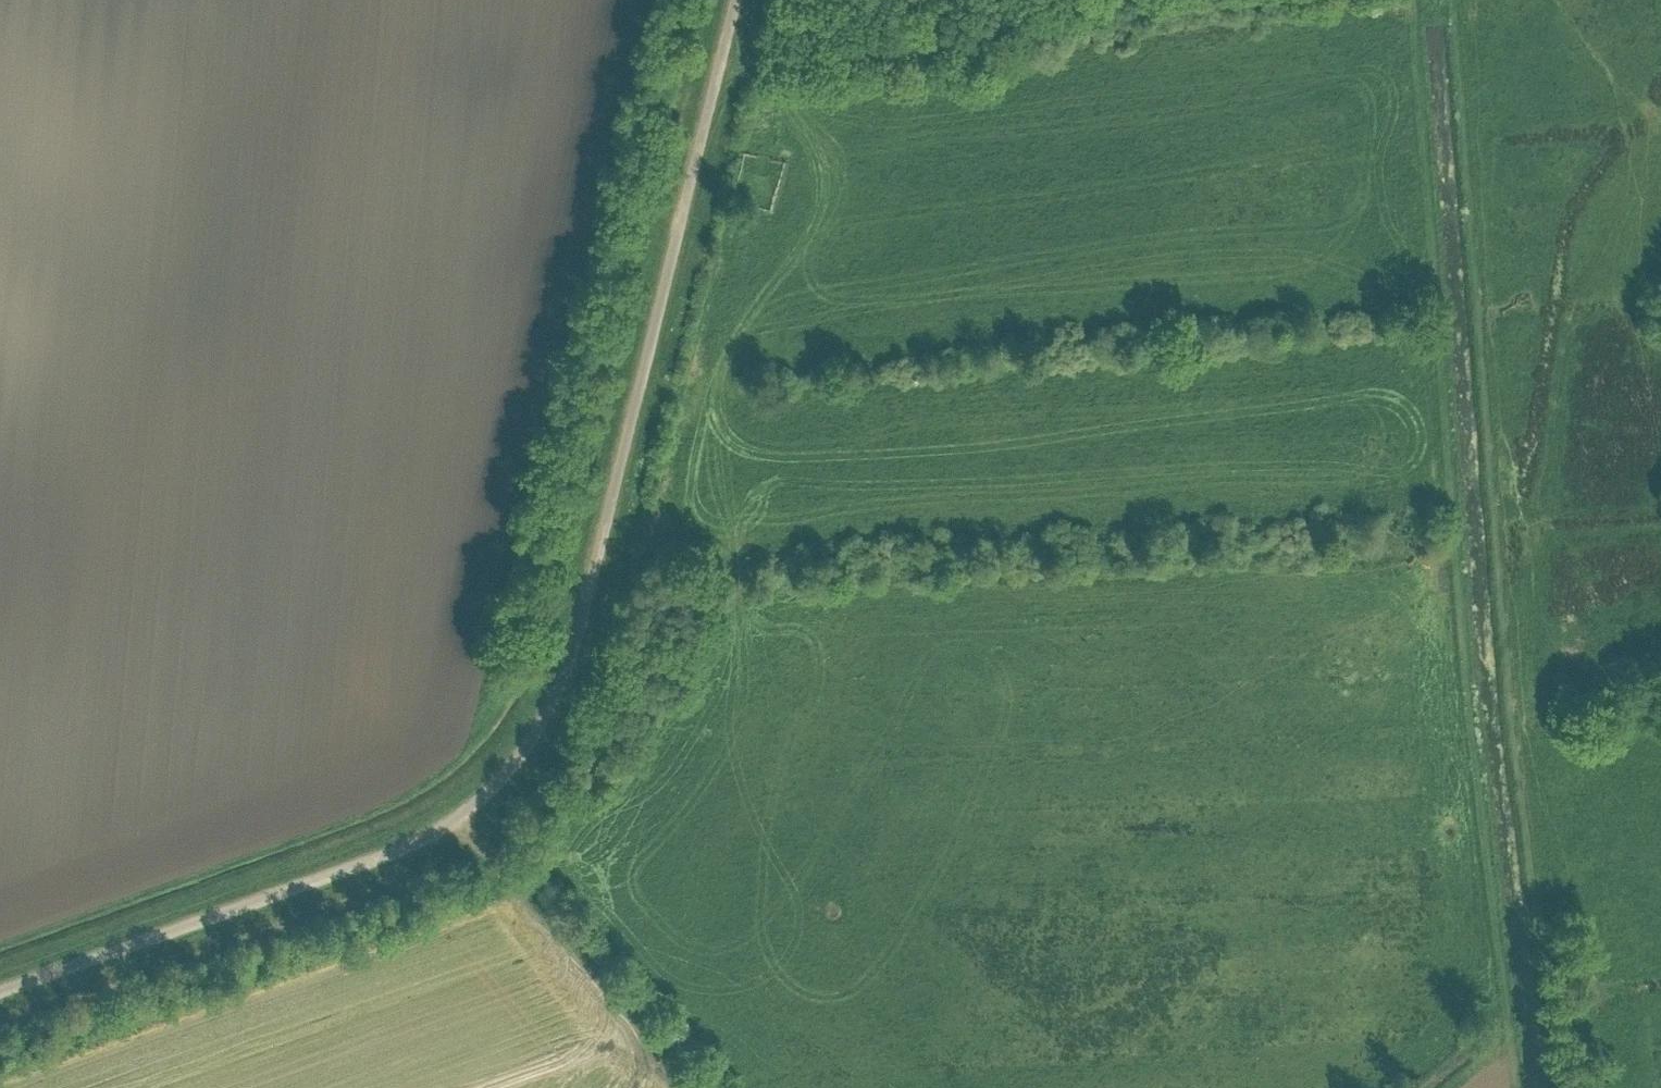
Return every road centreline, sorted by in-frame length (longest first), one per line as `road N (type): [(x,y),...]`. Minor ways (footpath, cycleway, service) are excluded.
road 1 (unclassified): [(0,990),(423,840),(487,795),(528,744),(578,625),(735,0)]

